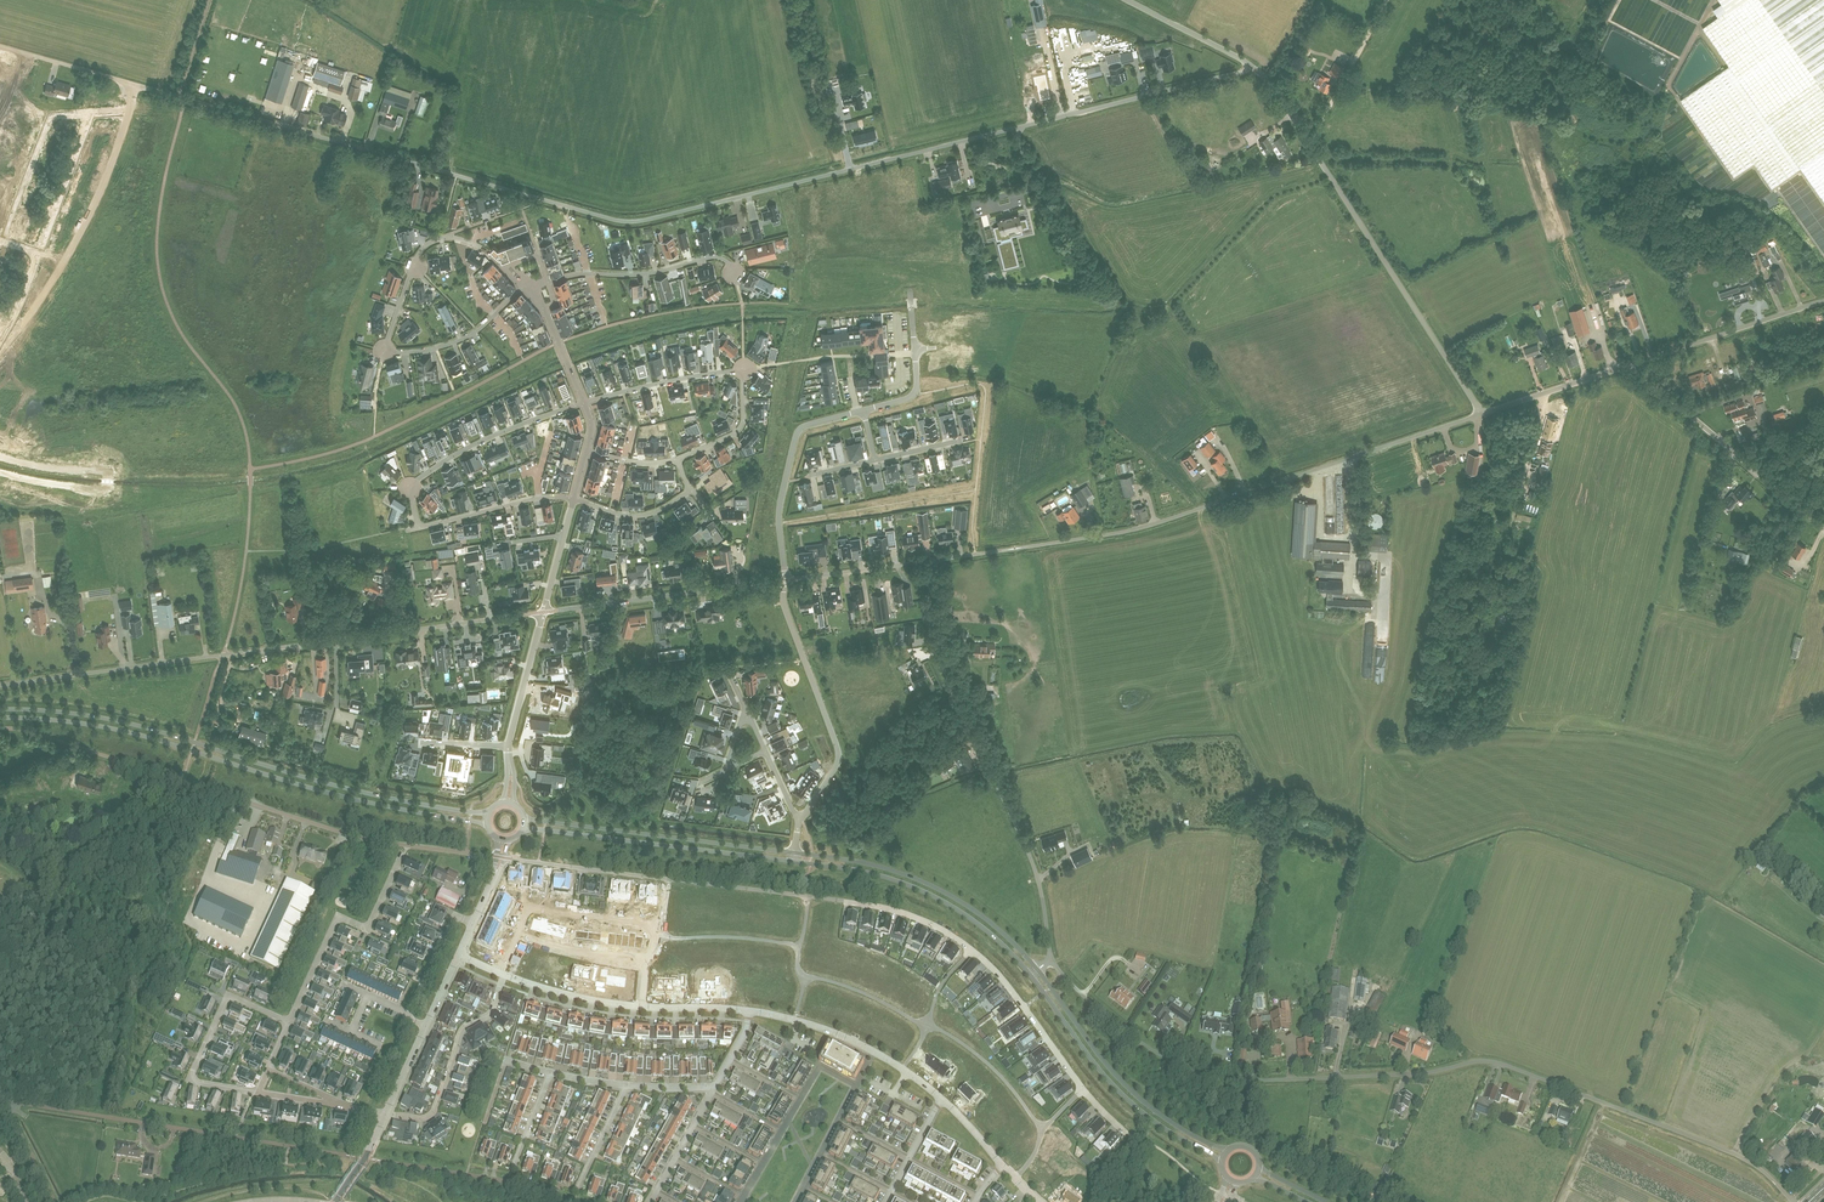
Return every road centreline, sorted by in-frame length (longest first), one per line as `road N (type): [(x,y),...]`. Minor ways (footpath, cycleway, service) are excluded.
road 1 (unclassified): [(1255,68),(627,221),(136,85)]
road 2 (unclassified): [(1793,1201),(1743,1158),(1502,1064),(1410,1074),(1205,1076),(1122,1029),(1052,959)]
road 3 (unclassified): [(936,560),(1139,529),(1482,414)]
road 4 (tertiary): [(489,813),(340,787),(104,718),(0,709)]
road 5 (tertiary): [(0,718),(130,733),(333,794),(488,825)]
road 6 (unclassified): [(0,729),(346,834),(408,845)]
road 7 (unclassified): [(1052,959),(1028,852),(933,650),(936,560)]
road 8 (residential): [(584,402),(462,449),(410,486),(421,526),(540,498),(573,500)]
road 9 (residential): [(351,1156),(0,1097)]
road 10 (residential): [(224,655),(543,612)]
road 11 (unclassified): [(1482,414),(1308,145)]
road 12 (tertiary): [(1038,970),(943,891),(880,867),(795,853)]
road 13 (tertiary): [(795,853),(524,819)]
road 14 (tertiary): [(523,829),(793,862)]
road 15 (tertiary): [(793,862),(873,873),(928,893),(981,927),(1031,975)]
road 16 (tertiary): [(1031,975),(1120,1092),(1222,1160)]
road 17 (tertiary): [(1228,1151),(1168,1120),(1127,1087),(1038,970)]
road 18 (residential): [(799,819),(839,753),(785,609),(784,581)]
road 19 (unclassified): [(1823,528),(1635,363)]
road 20 (residential): [(543,612),(784,581)]
road 21 (residential): [(289,1022),(336,921),(369,927),(403,853)]
road 22 (unclassified): [(0,686),(224,655)]
road 23 (residential): [(289,1022),(226,1001),(191,1078),(258,1093)]
road 24 (residential): [(386,1113),(431,1114),(463,1028),(491,1013),(506,975)]
road 25 (residential): [(39,251),(5,238),(47,123),(89,117)]
road 26 (unclassified): [(1635,363),(1823,302)]
road 27 (residential): [(974,949),(1083,1087)]
road 28 (residential): [(809,896),(891,908),(974,949)]
road 29 (residential): [(501,857),(671,879)]
road 30 (unclassified): [(1308,145),(1386,0)]
road 31 (residential): [(744,370),(584,402)]
road 32 (unclassified): [(1482,414),(1635,363)]
road 33 (residential): [(523,287),(462,339),(383,354)]
road 34 (residential): [(573,500),(620,516),(652,515),(690,490),(678,459)]
road 35 (residential): [(926,1026),(985,1061),(1041,1130)]
road 36 (residential): [(734,275),(719,256),(645,274),(589,274)]
road 37 (residential): [(787,580),(936,560)]
road 38 (unclassified): [(1255,68),(1124,0)]
road 39 (residential): [(89,117),(39,251)]
road 40 (residential): [(383,354),(418,254),(450,237)]
road 41 (unclassified): [(136,85),(0,47)]
road 42 (residential): [(543,612),(508,747)]
road 43 (residential): [(671,879),(809,896)]
road 44 (residential): [(664,939),(799,946)]
road 45 (residential): [(806,977),(842,984),(926,1026)]
road 46 (track): [(1743,1158),(1741,1147),(1779,1079),(1810,1052)]
road 47 (residential): [(512,977),(637,1006)]
road 48 (residential): [(744,370),(742,426),(678,459)]
road 49 (residential): [(473,923),(451,924),(408,1013)]
road 50 (residential): [(785,481),(803,429),(864,411)]

